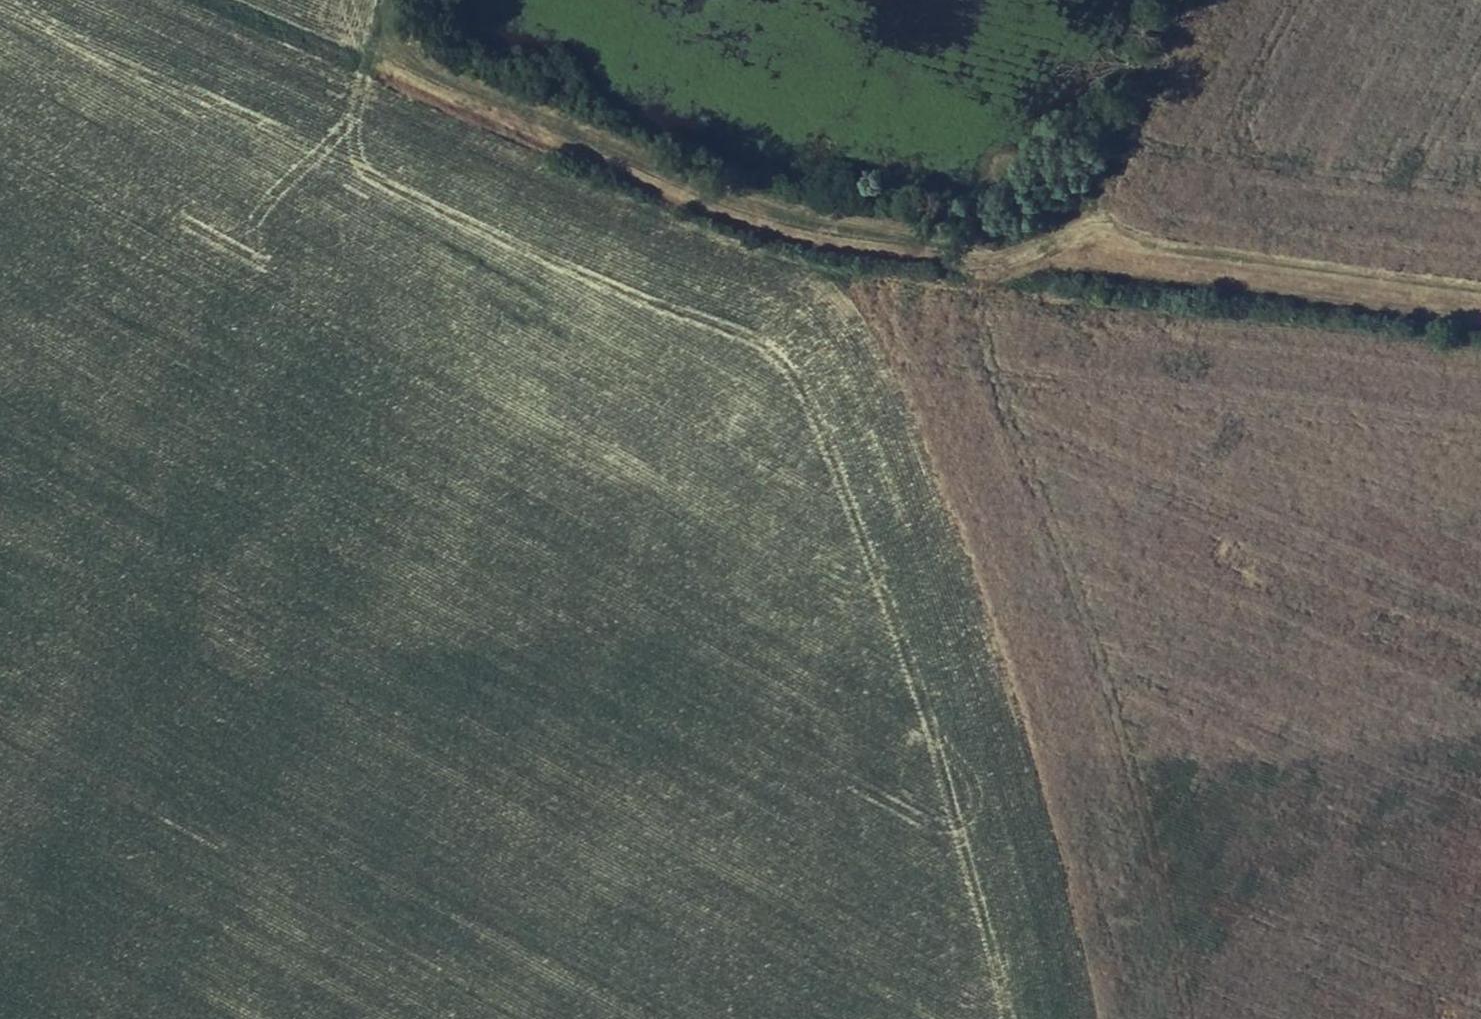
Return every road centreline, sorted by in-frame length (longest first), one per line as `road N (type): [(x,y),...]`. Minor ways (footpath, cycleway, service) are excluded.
road 1 (track): [(397,0),(445,74),(469,91),(771,212),(1026,255)]

